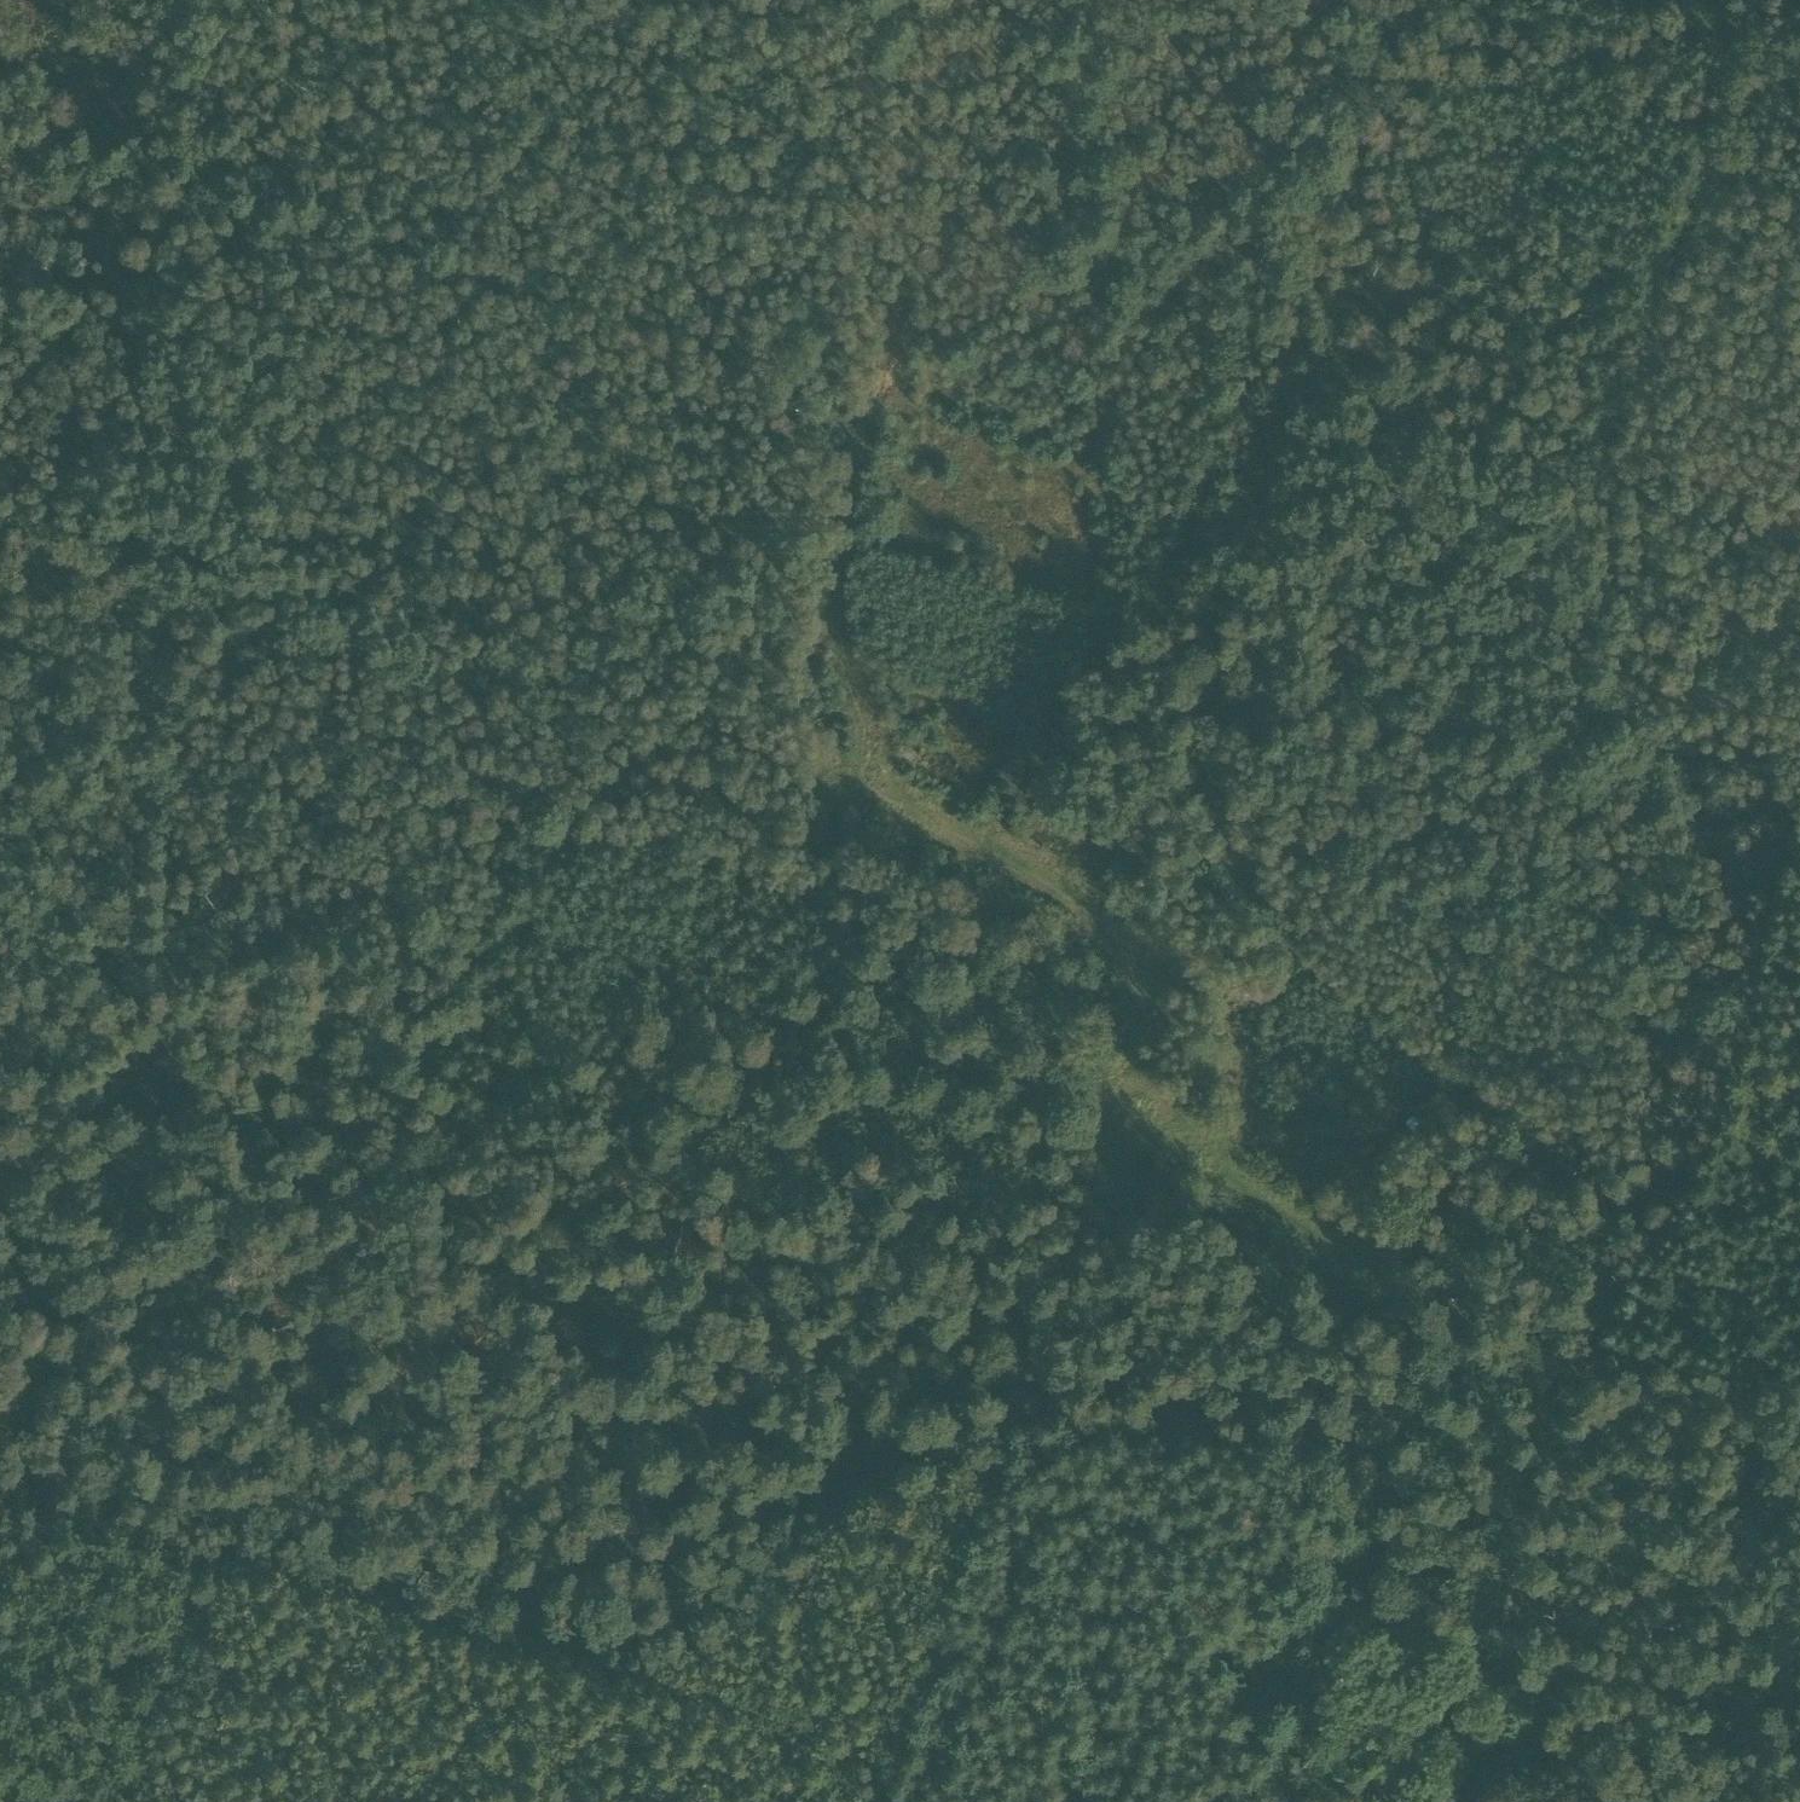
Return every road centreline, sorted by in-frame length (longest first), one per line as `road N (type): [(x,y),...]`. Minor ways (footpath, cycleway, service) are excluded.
road 1 (track): [(1287,1801),(1403,1371),(1383,1309),(1365,1281),(1175,1126),(1154,1089),(1126,965),(1107,919),(877,781),(825,780)]
road 2 (track): [(877,781),(837,649),(831,595),(843,497),(889,355)]

